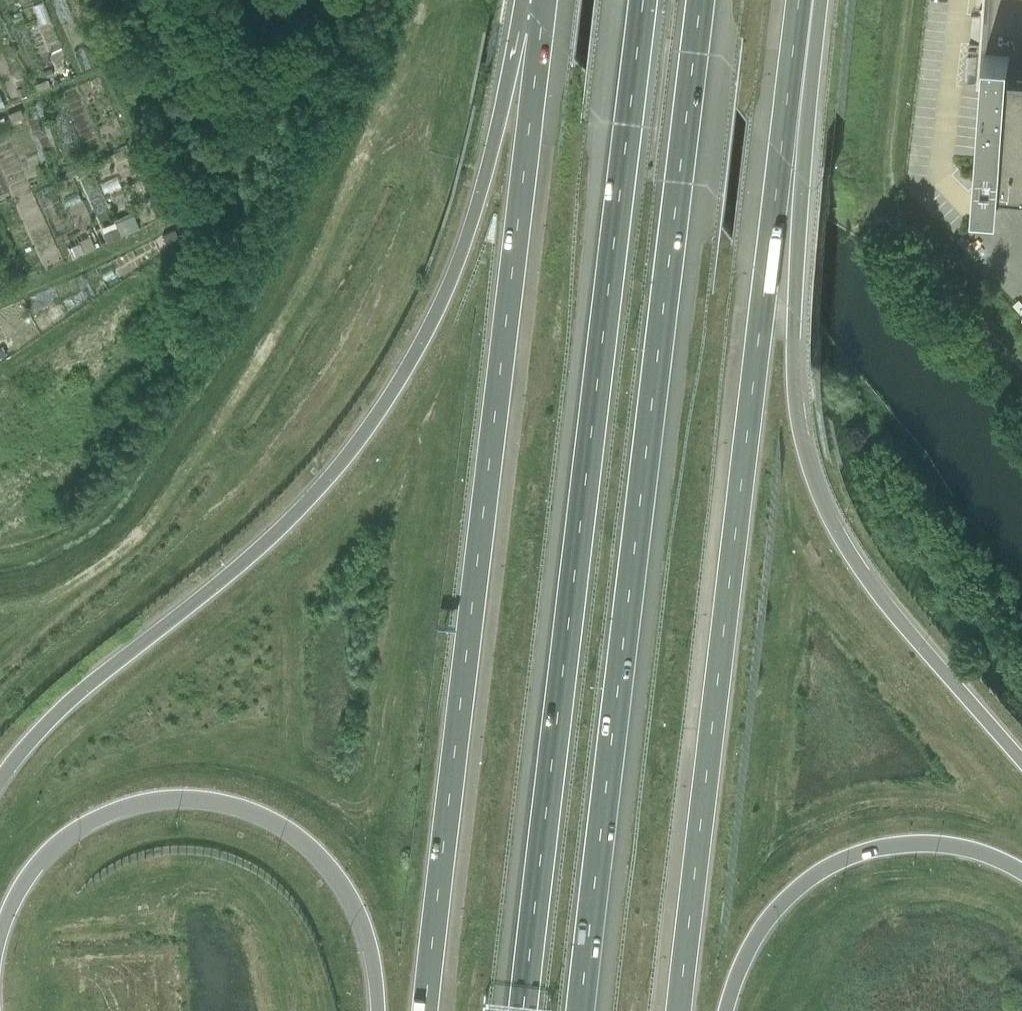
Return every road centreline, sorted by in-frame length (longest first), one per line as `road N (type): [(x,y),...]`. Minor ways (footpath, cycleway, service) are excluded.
road 1 (trunk): [(680,1010),(800,0)]
road 2 (motorway): [(643,0),(523,1010)]
road 3 (motorway): [(581,1010),(701,0)]
road 4 (trunk): [(540,36),(425,1010)]
road 5 (trunk): [(540,36),(498,128),(447,287),(366,427),(251,553),(80,693),(0,782)]
road 6 (trunk): [(1021,762),(847,550),(802,443),(793,313),(804,0)]
road 7 (trunk): [(0,934),(24,878),(83,828),(150,802),(226,804),(299,839),(352,899),(369,938),(378,1010)]
road 8 (trunk): [(726,1010),(760,929),(809,878),(844,859),(923,844),(966,849),(1021,874)]

